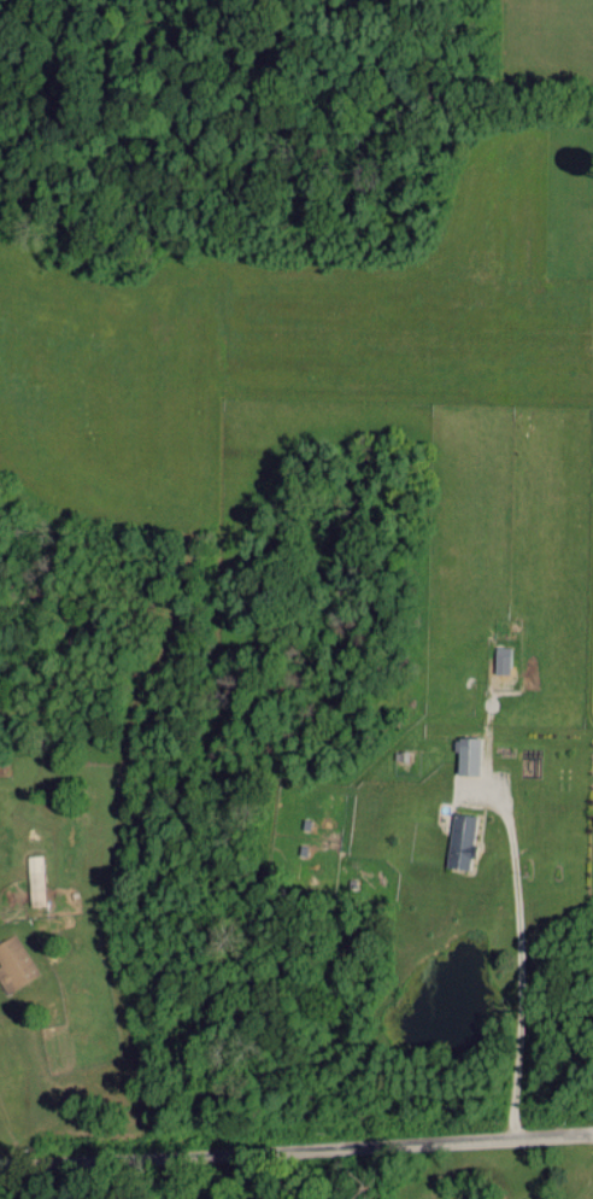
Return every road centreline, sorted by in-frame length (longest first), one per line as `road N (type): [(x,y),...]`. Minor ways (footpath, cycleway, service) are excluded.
road 1 (tertiary): [(0,1167),(515,1136),(592,1139)]

